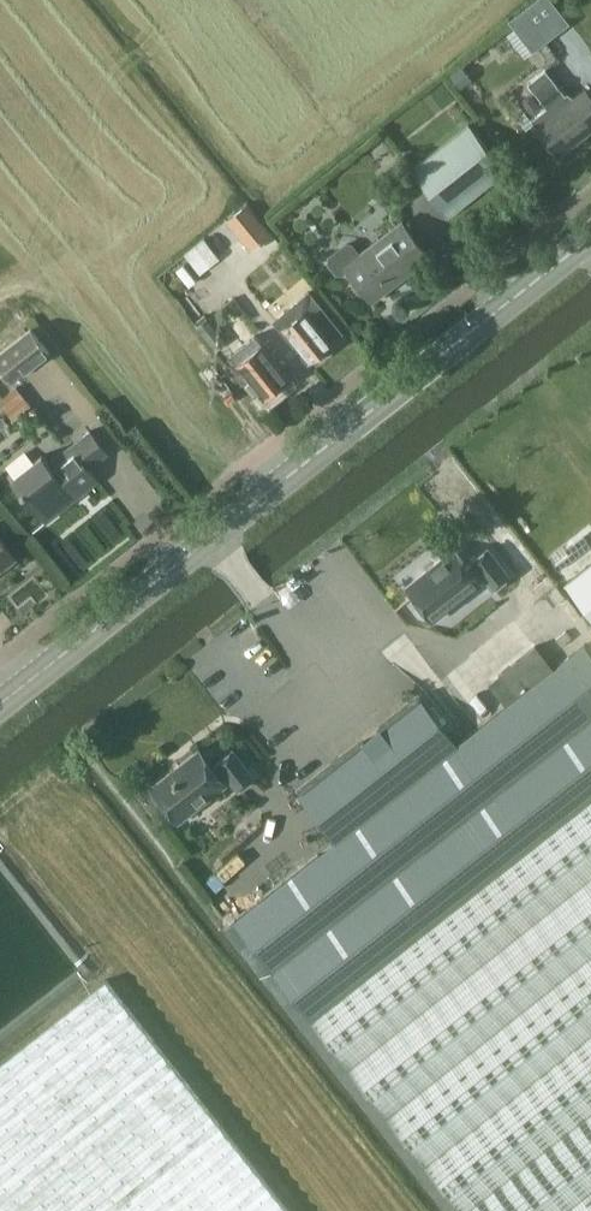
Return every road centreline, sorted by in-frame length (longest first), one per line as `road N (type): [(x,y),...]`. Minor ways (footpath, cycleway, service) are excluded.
road 1 (secondary): [(0,705),(590,239)]
road 2 (track): [(0,297),(40,288),(208,494)]

